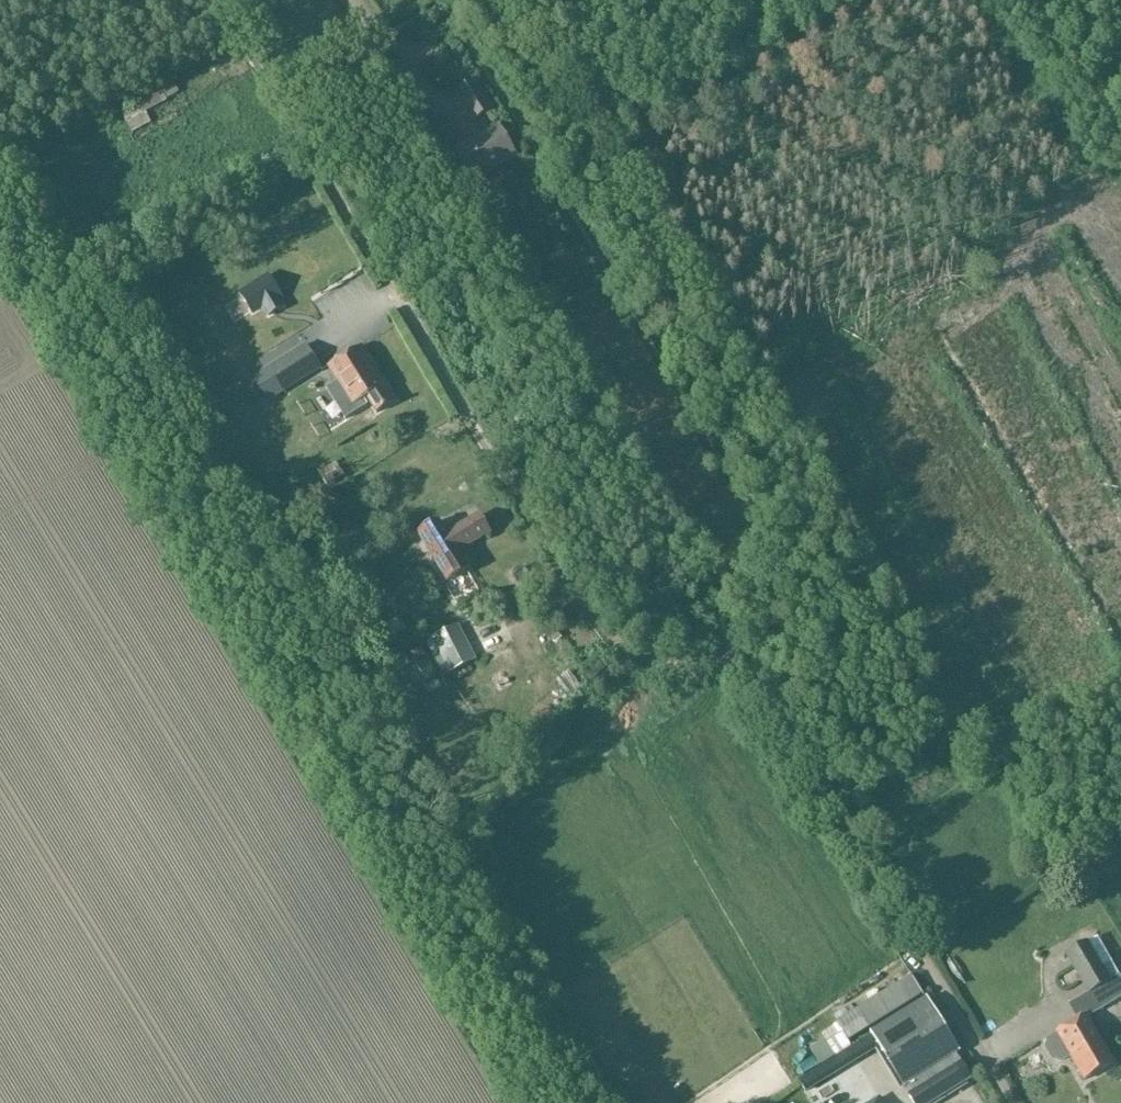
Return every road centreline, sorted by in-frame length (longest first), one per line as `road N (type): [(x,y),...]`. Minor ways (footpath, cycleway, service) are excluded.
road 1 (unclassified): [(732,666),(755,683),(1011,1102)]

